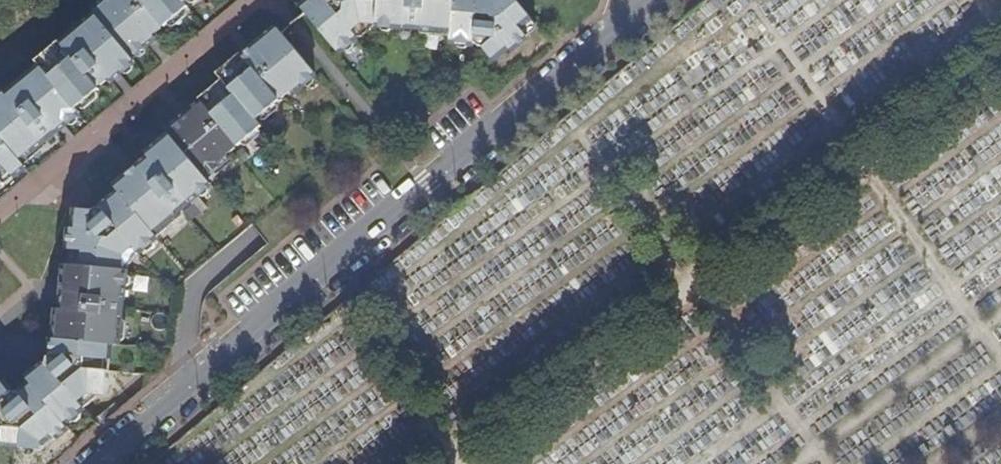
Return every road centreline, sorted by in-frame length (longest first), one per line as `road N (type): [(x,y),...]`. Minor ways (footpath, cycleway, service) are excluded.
road 1 (residential): [(623,20),(93,463)]

